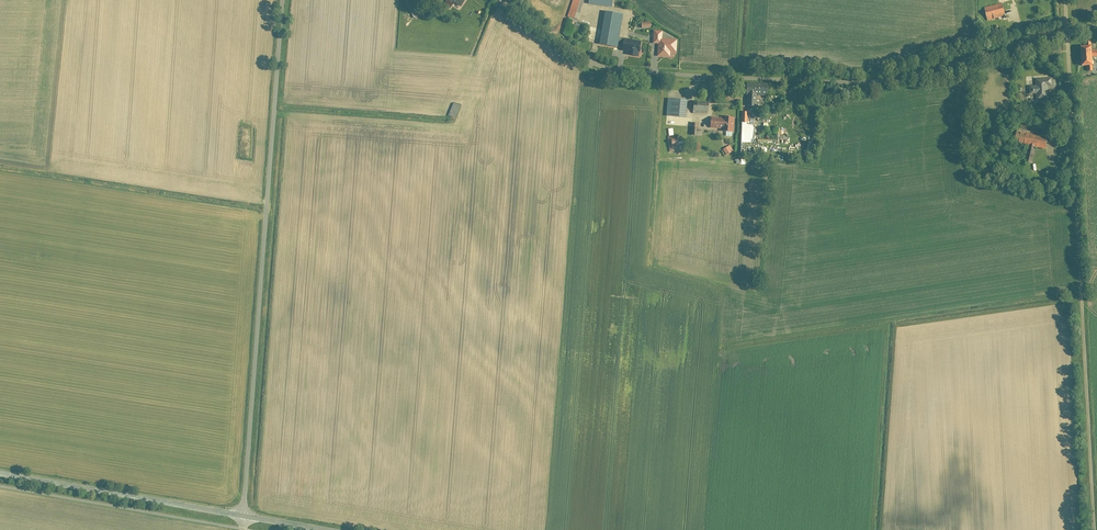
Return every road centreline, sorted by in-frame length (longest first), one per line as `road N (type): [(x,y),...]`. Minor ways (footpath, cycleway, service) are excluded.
road 1 (unclassified): [(496,0),(576,53),(660,74),(893,82),(1067,33)]
road 2 (unclassified): [(283,0),(245,516)]
road 3 (unclassified): [(1067,33),(1094,529)]
road 4 (tertiary): [(0,473),(245,516)]

